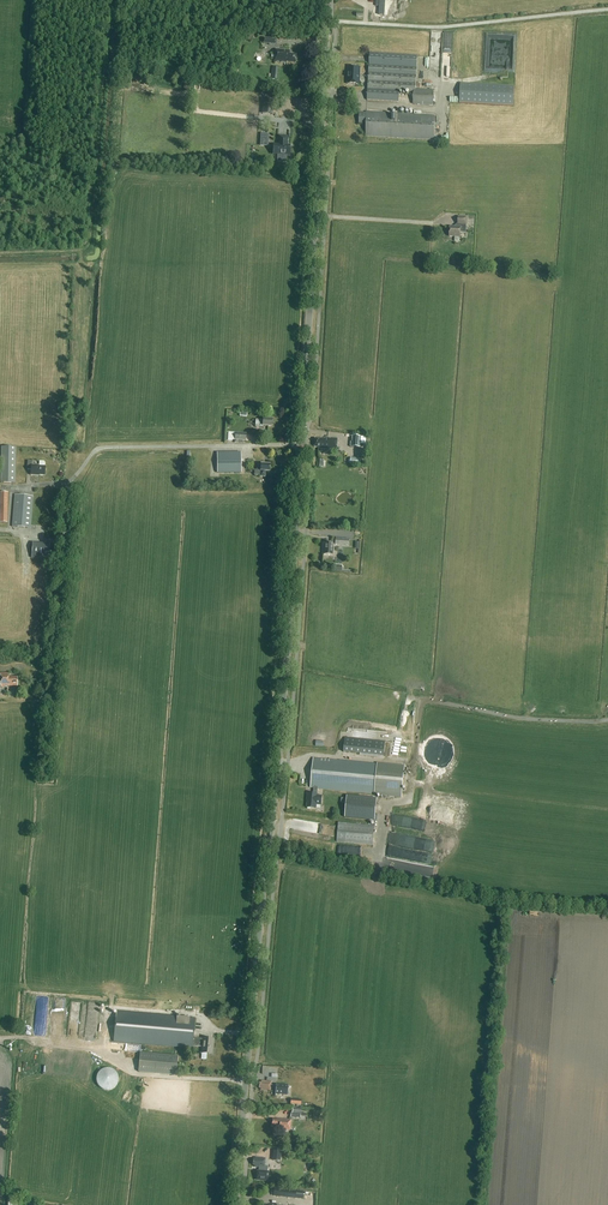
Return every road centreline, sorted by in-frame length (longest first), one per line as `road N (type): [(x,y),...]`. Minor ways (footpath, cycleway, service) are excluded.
road 1 (tertiary): [(236,1204),(301,445)]
road 2 (tertiary): [(301,445),(327,0)]
road 3 (unclassified): [(55,653),(68,485),(98,448),(301,445)]

